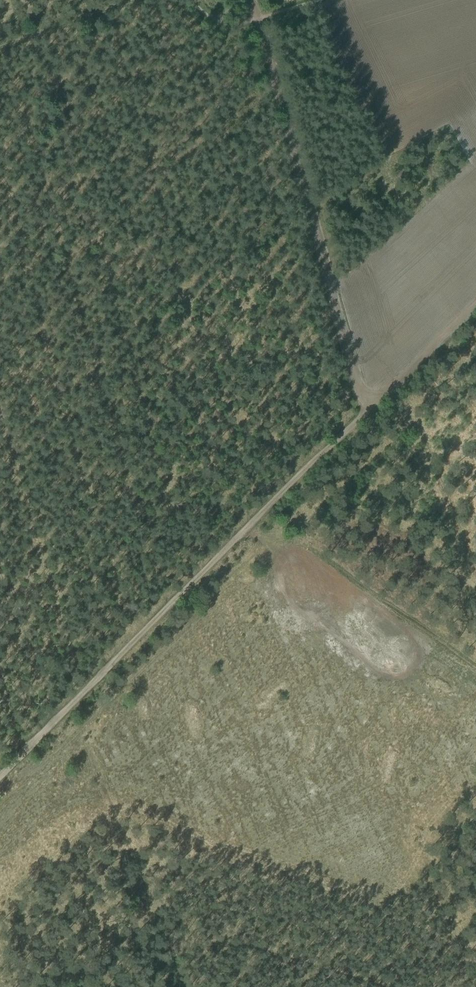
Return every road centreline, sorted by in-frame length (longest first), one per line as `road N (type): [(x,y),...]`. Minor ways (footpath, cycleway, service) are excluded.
road 1 (track): [(0,776),(365,414)]
road 2 (track): [(365,414),(258,19)]
road 3 (track): [(365,414),(416,429),(475,572)]
road 4 (track): [(365,414),(475,304)]
road 5 (track): [(130,0),(0,45)]

